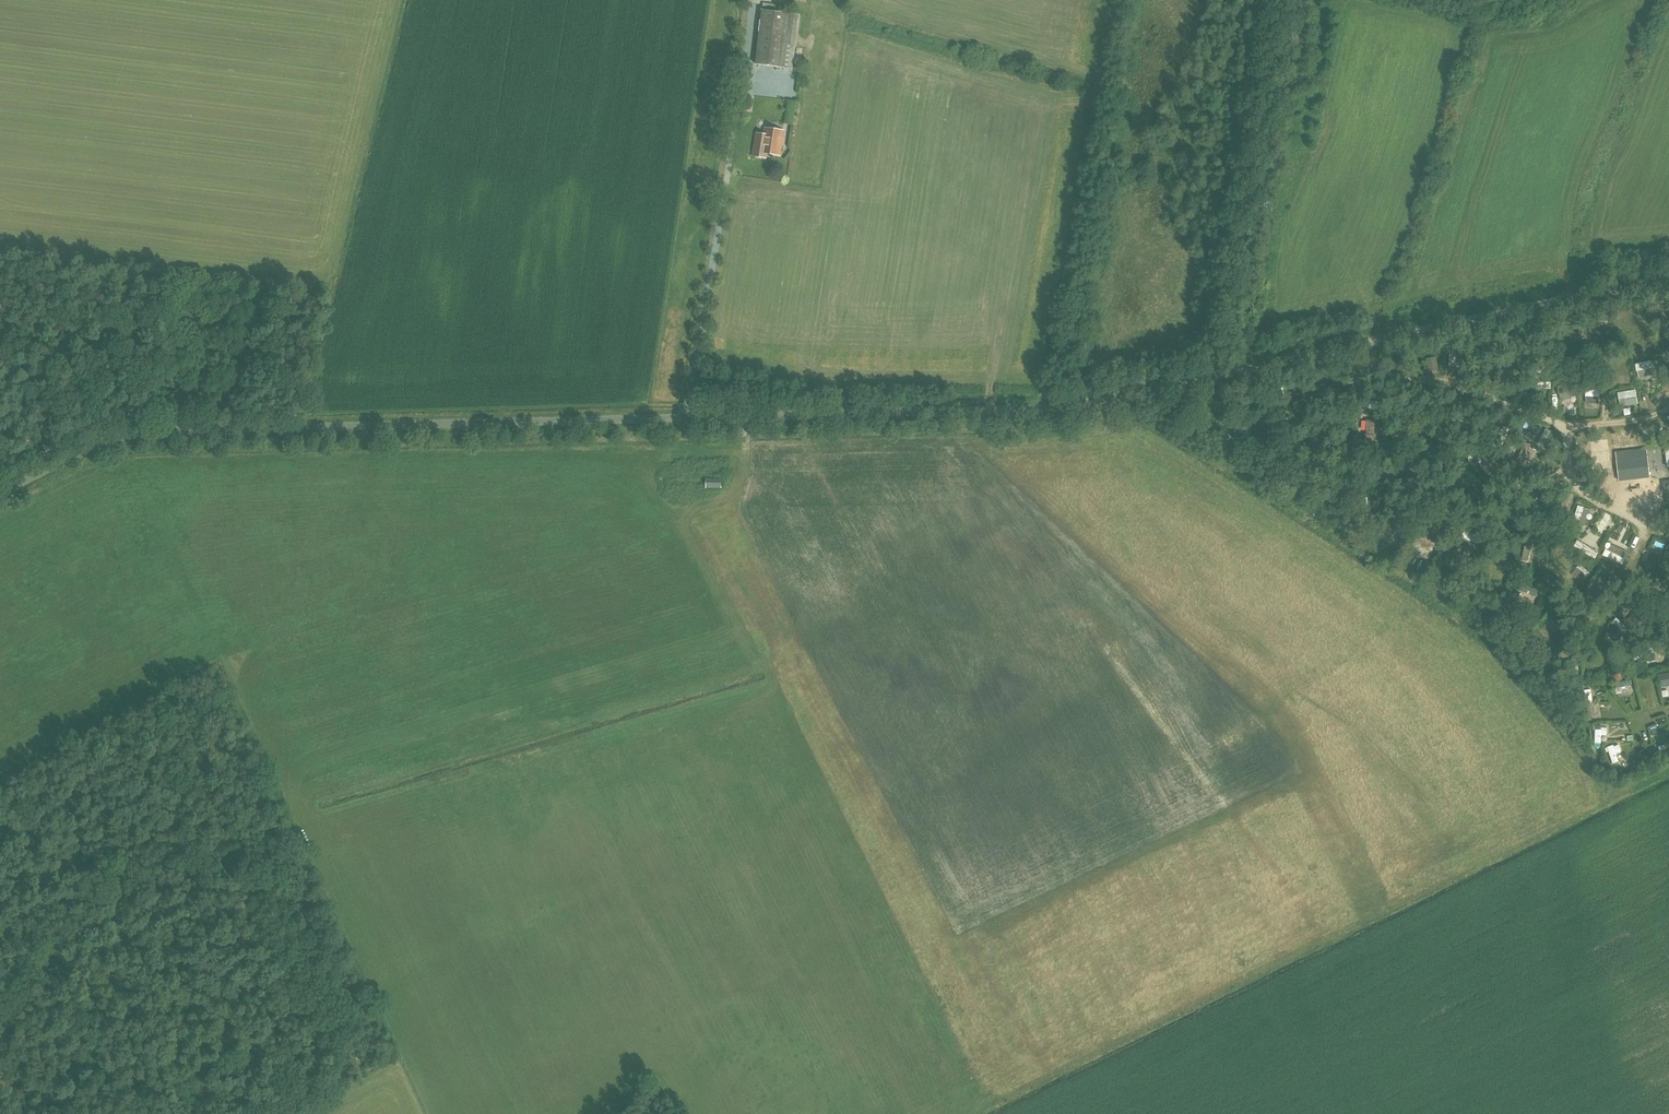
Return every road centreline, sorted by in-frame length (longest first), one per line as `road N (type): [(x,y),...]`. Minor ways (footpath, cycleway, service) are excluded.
road 1 (unclassified): [(0,498),(120,438),(162,429),(1035,408),(1603,291)]
road 2 (track): [(308,425),(333,314),(329,291),(401,0)]

